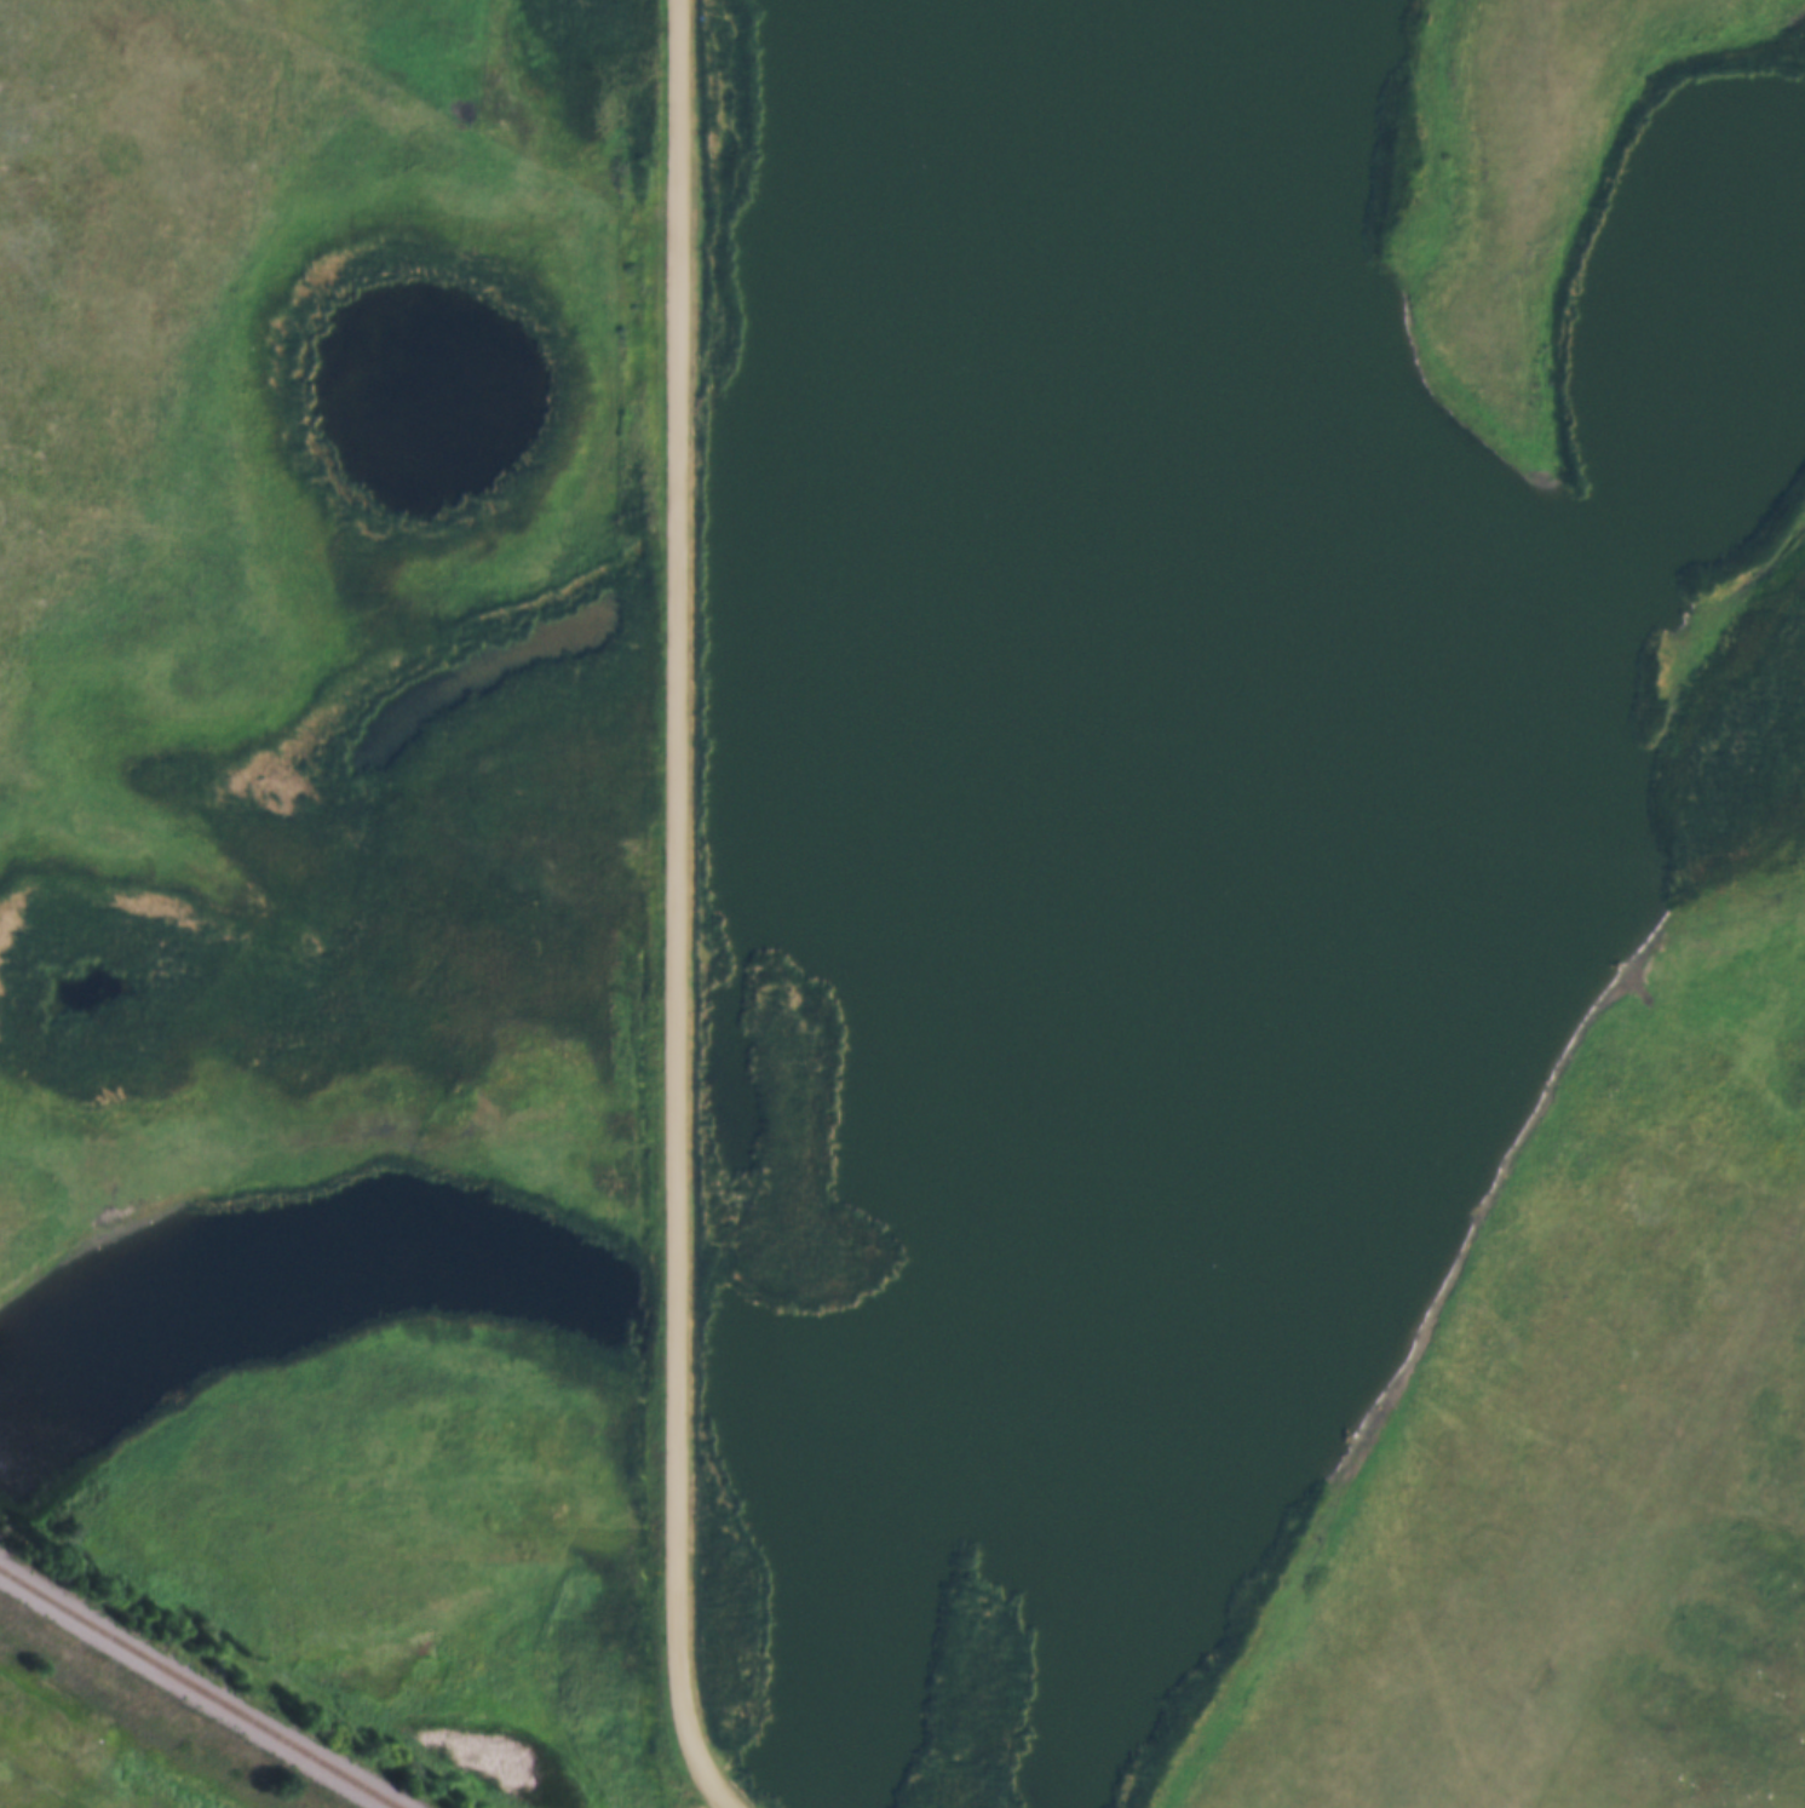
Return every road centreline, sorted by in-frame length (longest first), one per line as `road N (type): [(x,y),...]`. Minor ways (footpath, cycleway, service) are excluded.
road 1 (residential): [(742,1807),(690,1732),(683,1663),(681,0)]

